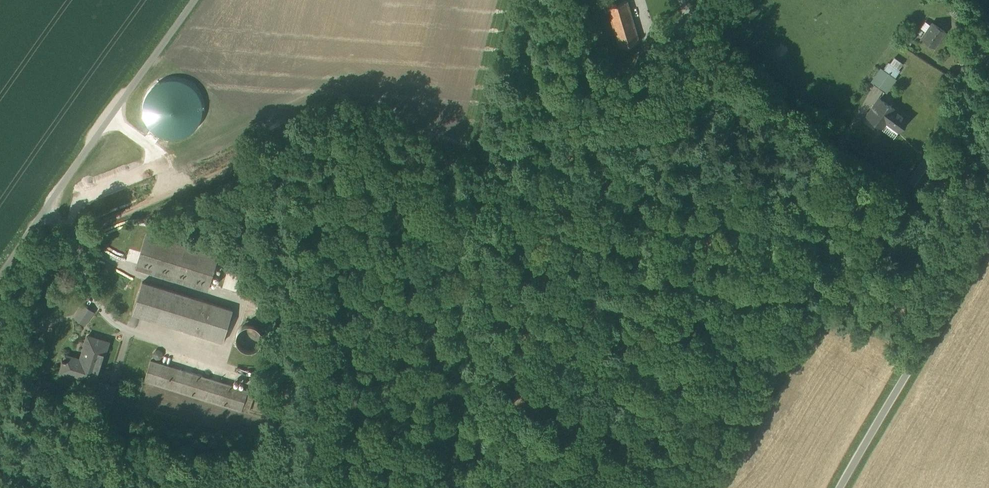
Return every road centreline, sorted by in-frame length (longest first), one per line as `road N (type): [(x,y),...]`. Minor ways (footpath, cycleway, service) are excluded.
road 1 (track): [(71,233),(351,123),(390,129),(468,169),(506,164),(676,27)]
road 2 (unclassified): [(0,283),(195,0)]
road 3 (track): [(292,487),(264,157)]
road 4 (unclassified): [(988,239),(841,487)]

